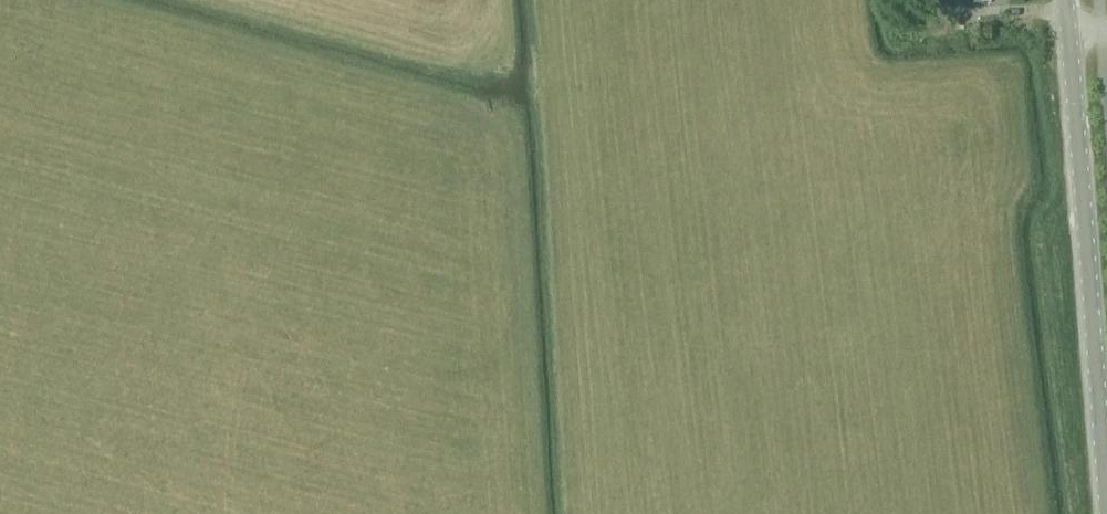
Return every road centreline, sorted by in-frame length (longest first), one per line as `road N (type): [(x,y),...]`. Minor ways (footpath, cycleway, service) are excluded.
road 1 (unclassified): [(1106,510),(1065,0)]

